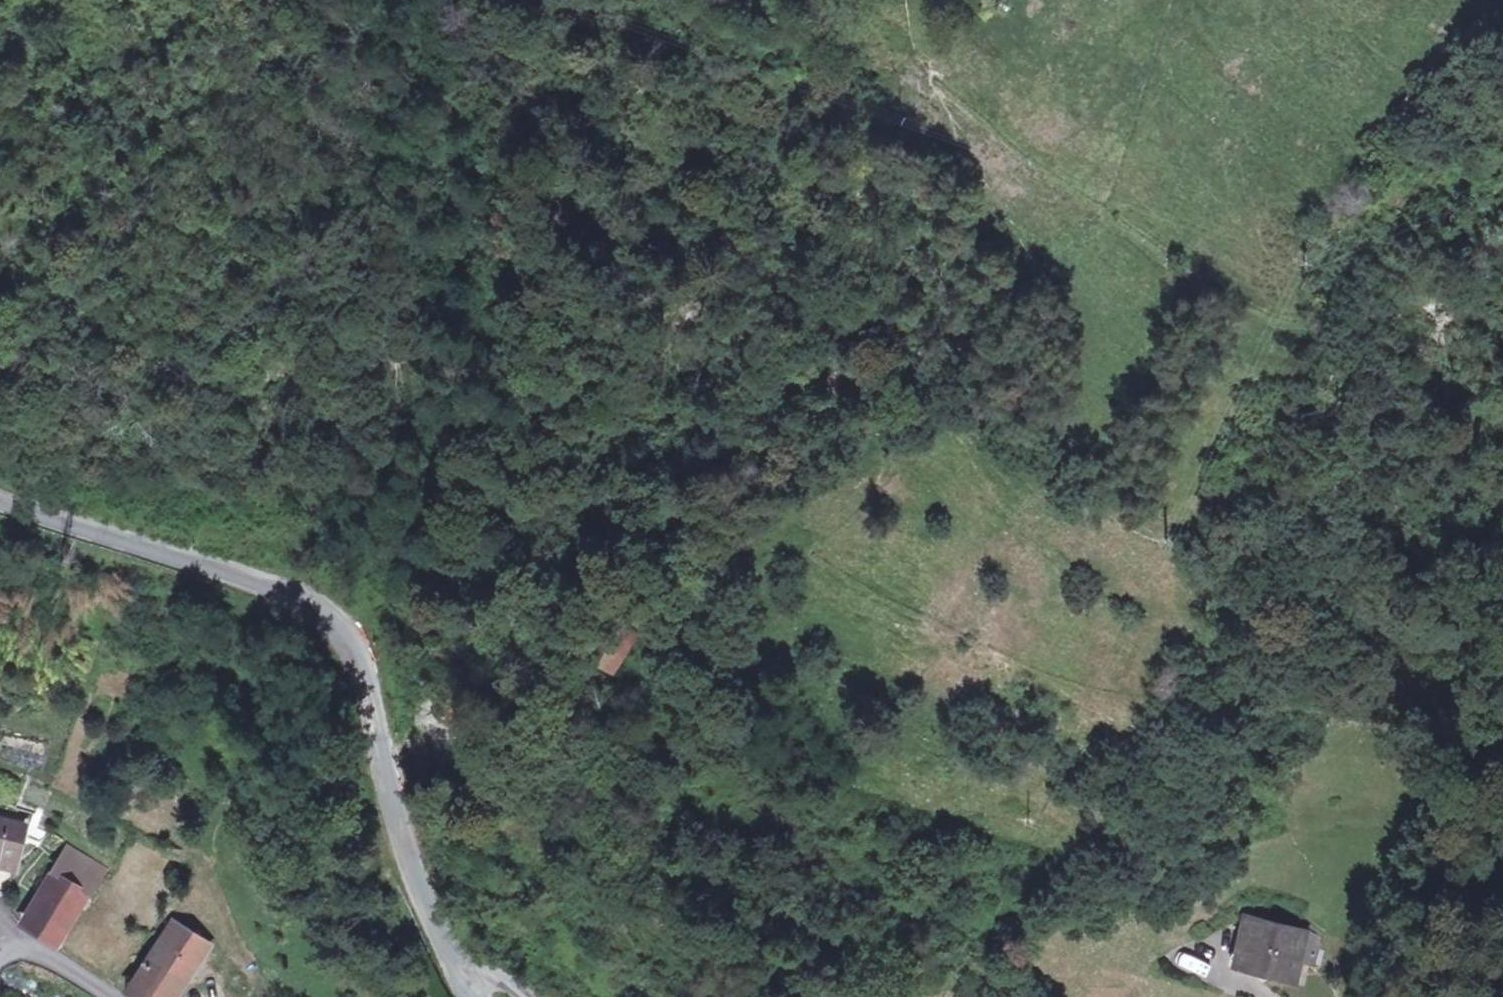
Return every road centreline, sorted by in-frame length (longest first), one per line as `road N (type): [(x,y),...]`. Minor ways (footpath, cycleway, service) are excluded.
road 1 (tertiary): [(458,970),(401,850),(381,733),(353,647),(325,616),(291,592),(0,500)]

